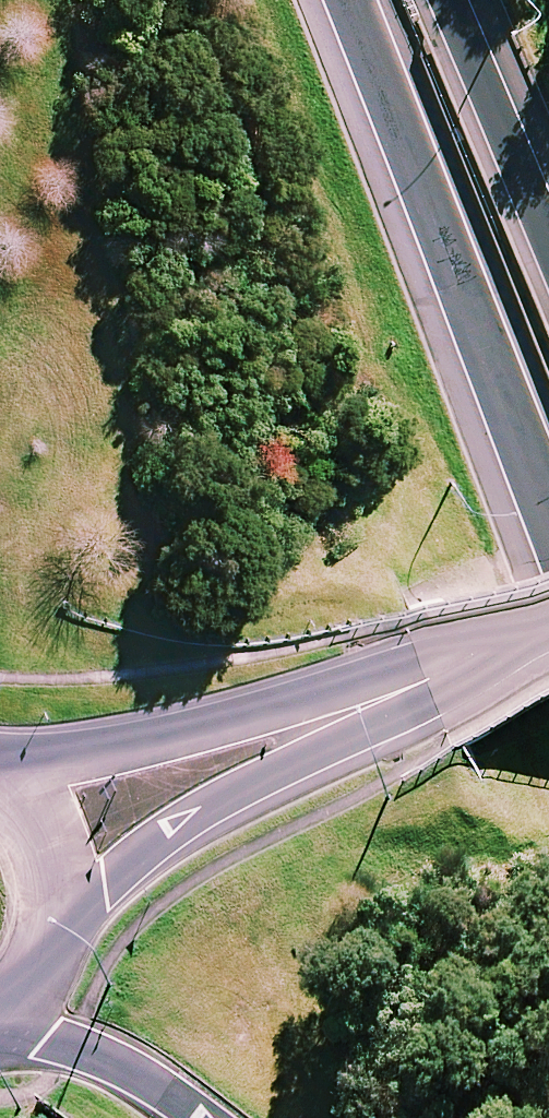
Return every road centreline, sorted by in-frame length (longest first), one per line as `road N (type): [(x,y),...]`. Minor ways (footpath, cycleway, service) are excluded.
road 1 (trunk): [(548,501),(345,0)]
road 2 (secondary): [(395,695),(193,817),(49,934)]
road 3 (secondary): [(0,768),(66,763),(395,695)]
road 4 (trunk): [(202,1117),(114,1060),(0,1026)]
road 5 (trunk): [(463,0),(548,194)]
road 6 (secondary): [(548,632),(395,695)]
road 7 (secondary): [(0,791),(46,842),(57,883),(49,934)]

